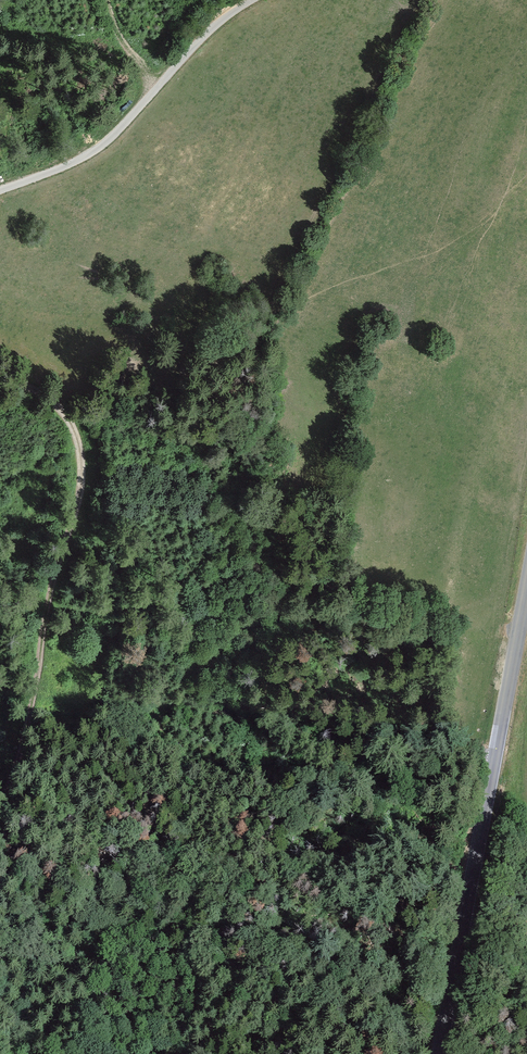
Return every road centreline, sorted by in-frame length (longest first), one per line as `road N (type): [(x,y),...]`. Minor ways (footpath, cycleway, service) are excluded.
road 1 (track): [(0,379),(72,427),(84,474),(0,834)]
road 2 (tertiary): [(526,595),(442,1053)]
road 3 (unclassified): [(0,191),(100,147),(210,31),(253,0)]

